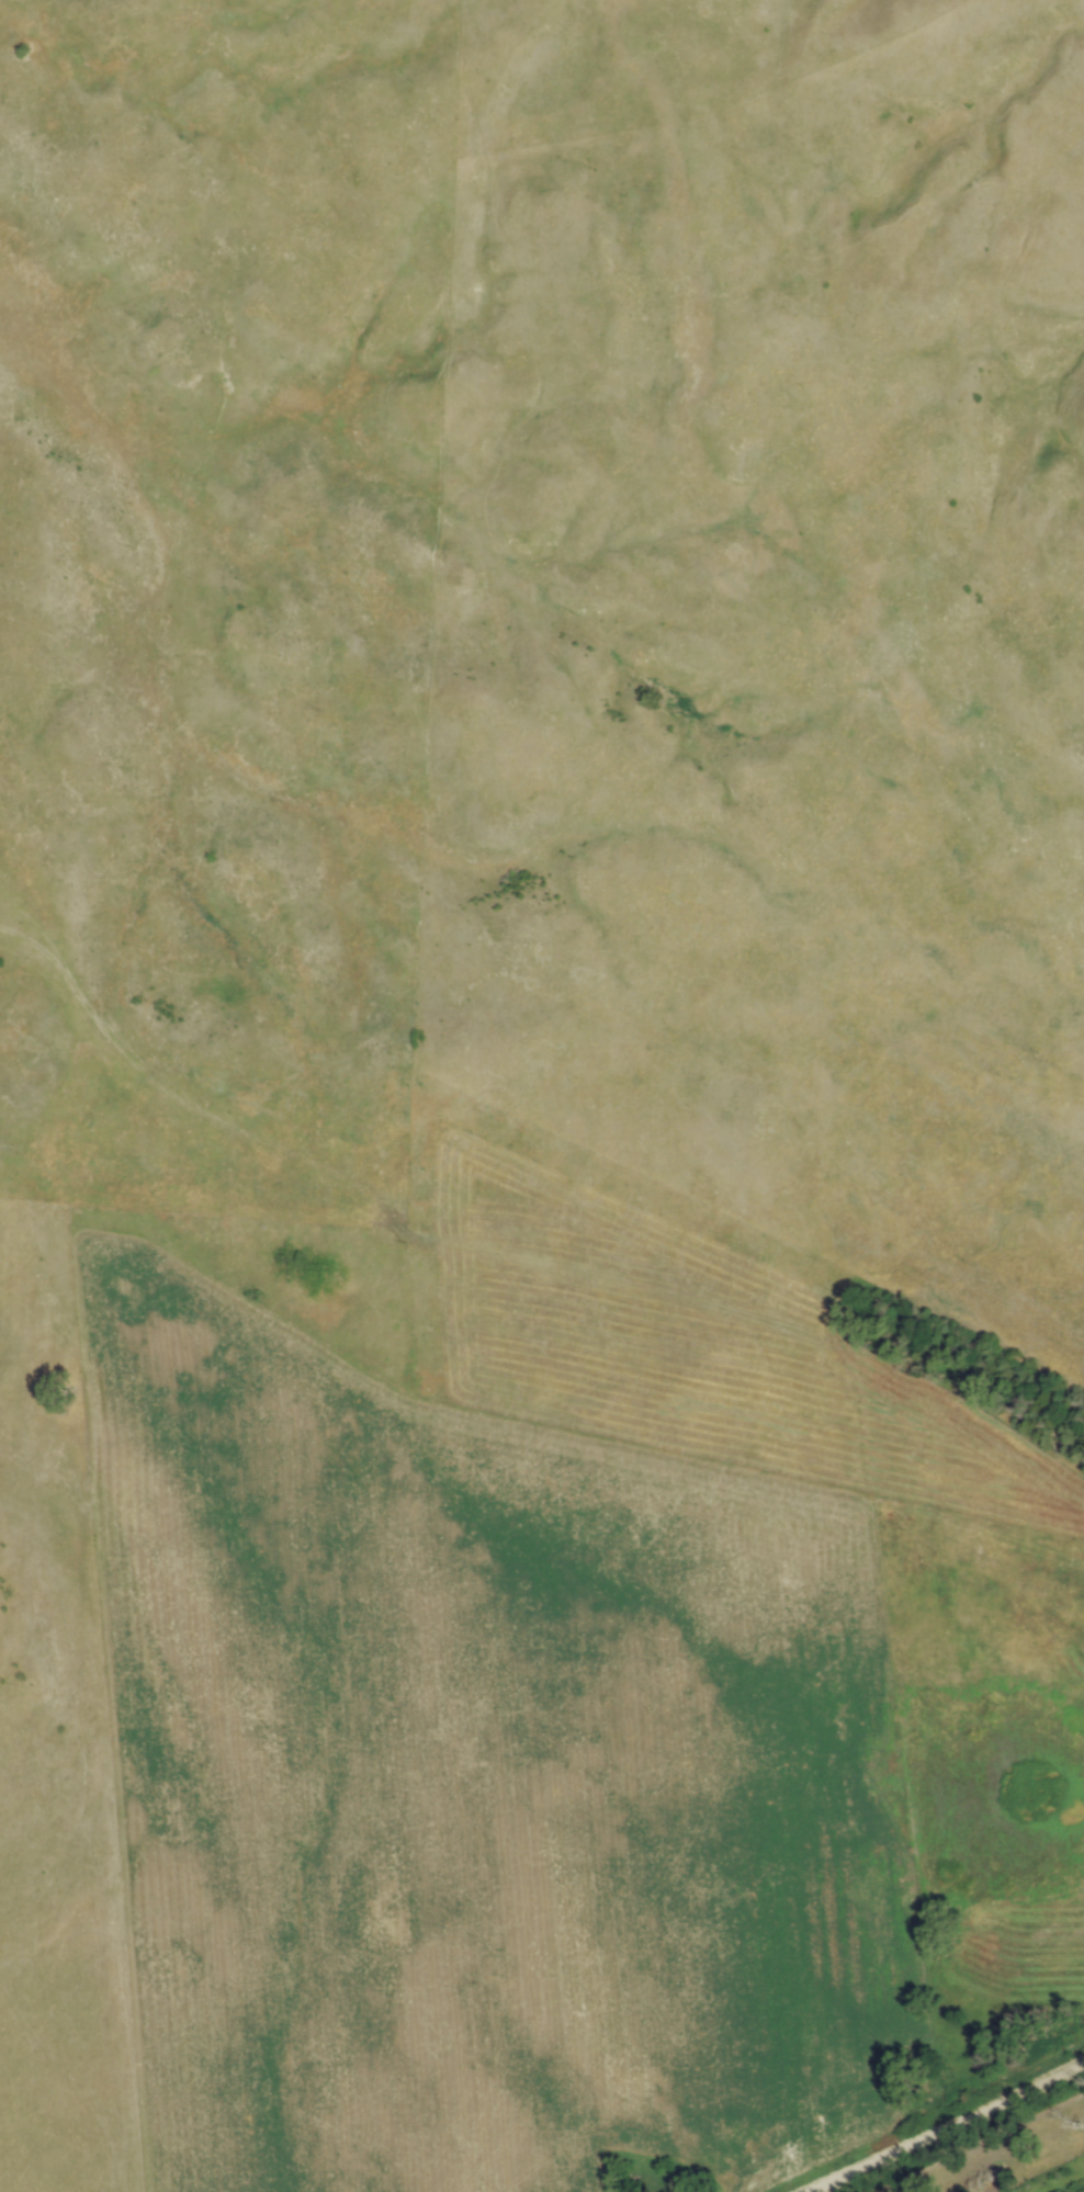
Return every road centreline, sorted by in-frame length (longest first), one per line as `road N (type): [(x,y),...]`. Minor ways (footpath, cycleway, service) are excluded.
road 1 (residential): [(816,2191),(1083,2066)]

